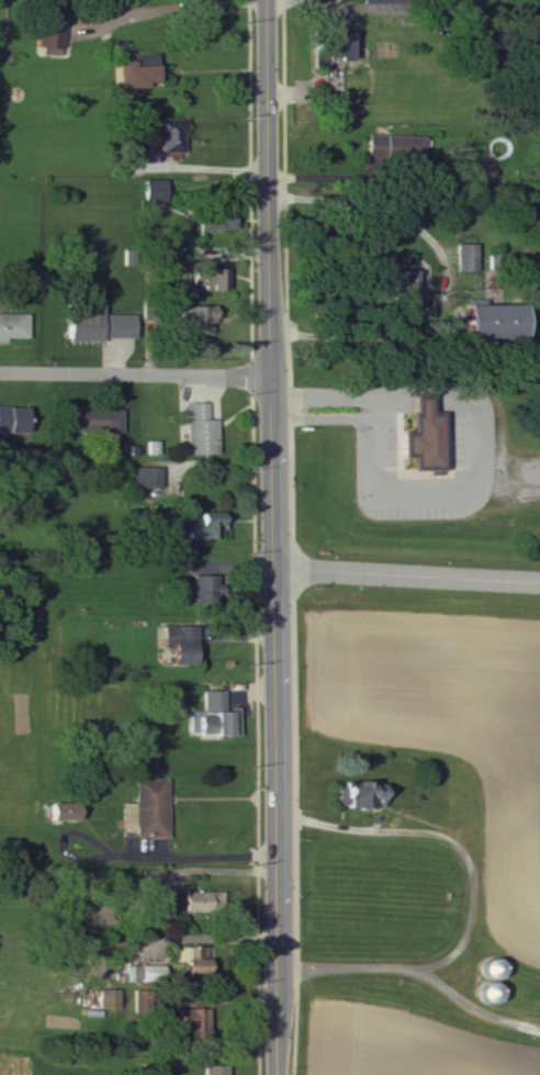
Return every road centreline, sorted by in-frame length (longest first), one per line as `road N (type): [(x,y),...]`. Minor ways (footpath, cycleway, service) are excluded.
road 1 (primary): [(278,965),(273,419)]
road 2 (primary): [(273,419),(269,0)]
road 3 (residential): [(0,375),(273,379)]

